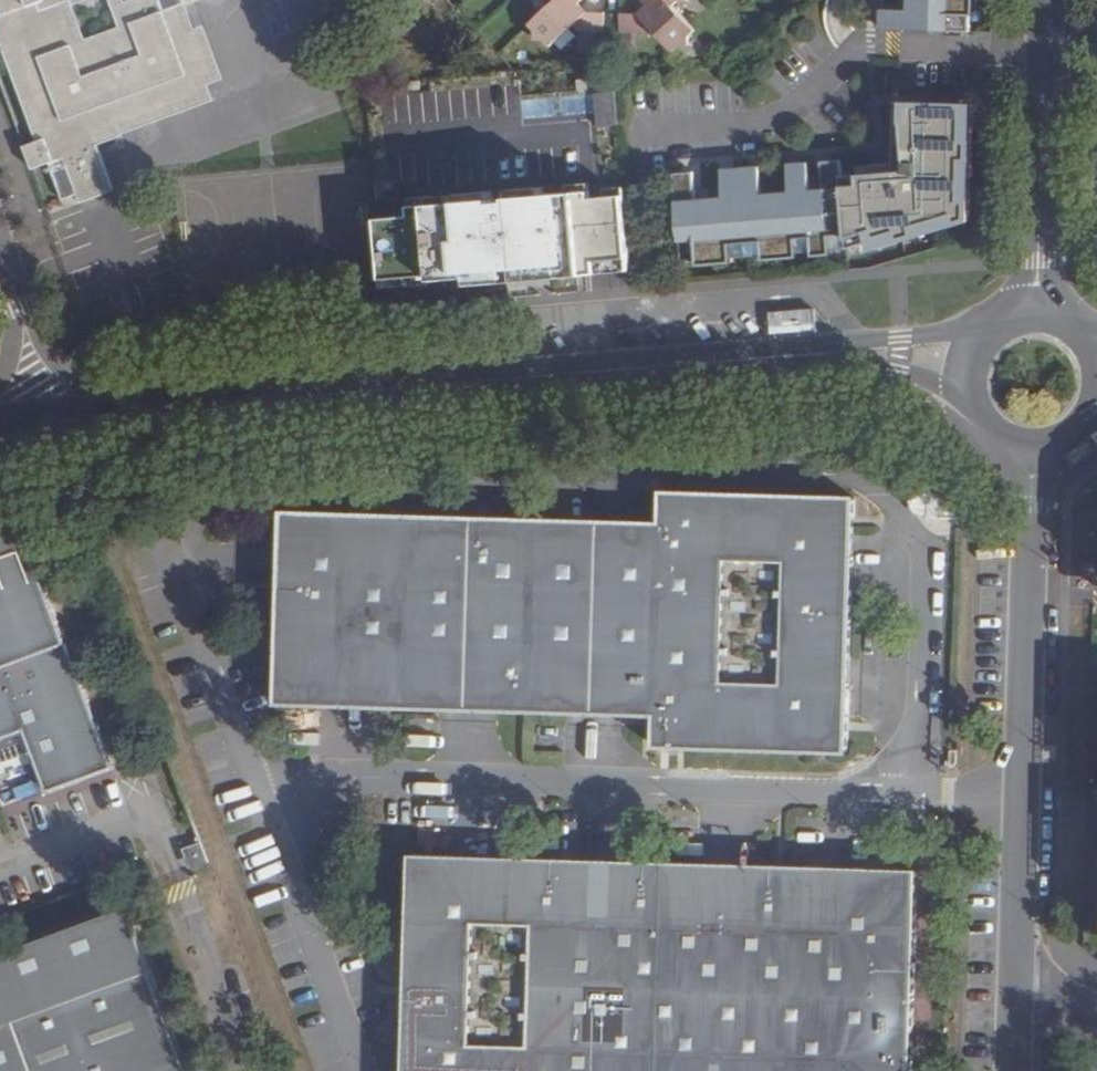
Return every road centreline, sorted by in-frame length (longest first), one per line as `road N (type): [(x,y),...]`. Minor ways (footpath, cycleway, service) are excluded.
road 1 (unclassified): [(909,792),(917,544),(883,490),(850,473),(239,489),(202,505),(174,559),(262,810)]
road 2 (tertiary): [(60,410),(758,346)]
road 3 (unclassified): [(262,810),(330,782),(909,792)]
road 4 (unclassified): [(1032,460),(1022,795)]
road 5 (residential): [(1046,0),(1040,303)]
road 6 (unclassified): [(262,810),(363,1070)]
road 7 (tertiary): [(978,329),(758,346)]
road 8 (unclassified): [(1022,795),(1016,1009)]
road 9 (tertiary): [(758,346),(899,370),(960,400)]
road 10 (residential): [(60,410),(0,254)]

